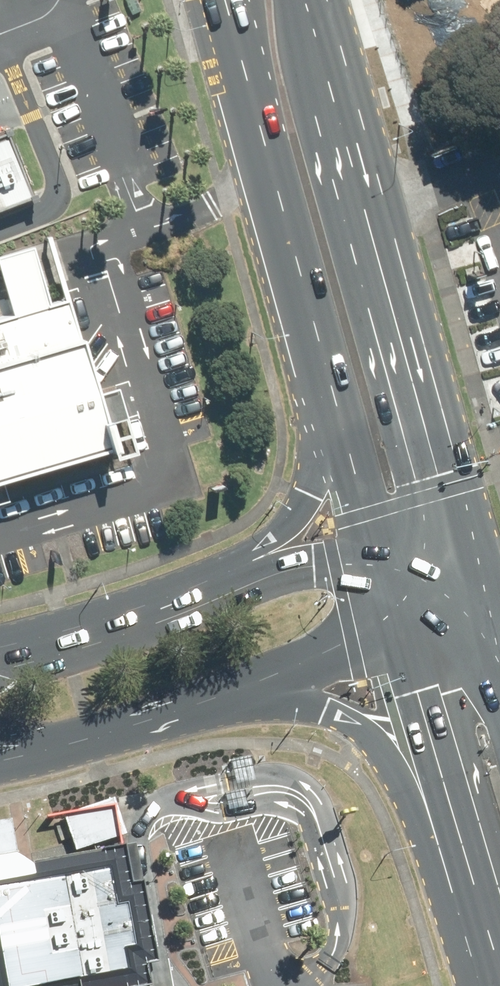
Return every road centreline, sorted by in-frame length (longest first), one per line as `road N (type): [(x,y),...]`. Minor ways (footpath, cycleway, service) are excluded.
road 1 (primary): [(314,0),(400,347),(487,620)]
road 2 (primary): [(337,418),(223,0)]
road 3 (primary): [(491,985),(398,766),(352,722),(253,693)]
road 4 (primary): [(499,968),(397,654)]
road 5 (secondary): [(253,693),(0,754)]
road 6 (secondary): [(0,647),(223,581)]
road 7 (primary): [(223,581),(300,510),(337,418)]
road 8 (primary): [(372,566),(337,418)]
road 9 (secondary): [(223,581),(314,563),(372,566)]
road 10 (secondary): [(397,654),(253,693)]
road 11 (secondary): [(372,566),(487,620)]

